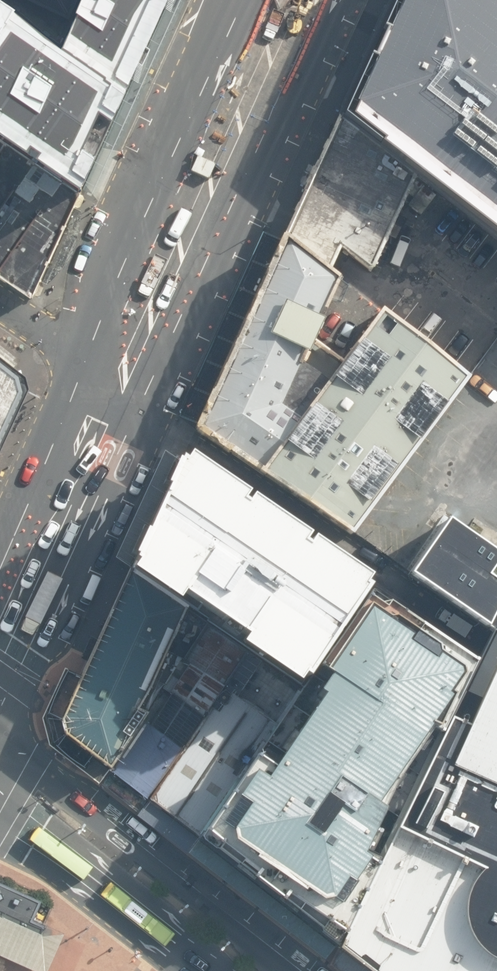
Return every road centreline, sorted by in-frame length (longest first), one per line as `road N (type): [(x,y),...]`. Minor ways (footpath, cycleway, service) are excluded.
road 1 (secondary): [(291,0),(0,640)]
road 2 (tertiary): [(0,758),(63,777),(305,970)]
road 3 (tertiary): [(218,970),(0,793)]

